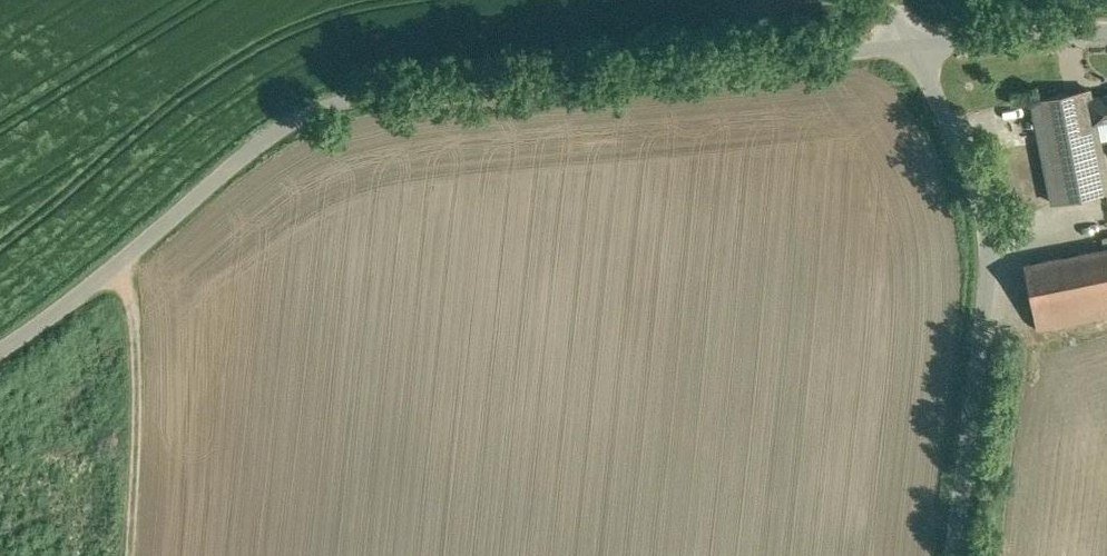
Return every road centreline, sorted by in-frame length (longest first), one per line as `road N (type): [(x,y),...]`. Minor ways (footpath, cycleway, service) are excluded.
road 1 (unclassified): [(0,347),(116,269),(305,114),(348,97),(456,79),(917,48)]
road 2 (unclassified): [(917,48),(987,227),(990,254),(954,555)]
road 3 (track): [(116,269),(153,370),(152,555)]
road 4 (unclassified): [(917,48),(1106,37)]
road 5 (track): [(0,476),(68,419),(153,370)]

